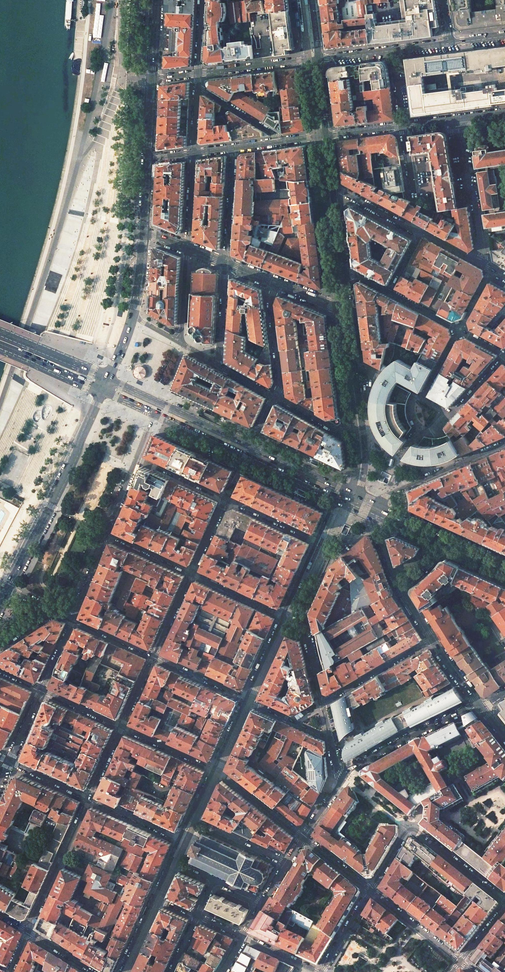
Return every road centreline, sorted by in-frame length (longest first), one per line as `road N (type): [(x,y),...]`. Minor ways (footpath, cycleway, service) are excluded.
road 1 (primary): [(344,487),(108,378)]
road 2 (primary): [(102,391),(9,588)]
road 3 (primary): [(155,413),(337,500)]
road 4 (residential): [(504,900),(411,827),(371,891)]
road 5 (secondary): [(368,503),(400,590),(430,640)]
road 6 (residential): [(479,707),(345,776)]
road 7 (primary): [(504,567),(368,503)]
road 8 (residential): [(483,264),(458,119)]
road 9 (residential): [(27,930),(88,798)]
road 10 (residential): [(106,533),(155,413)]
road 11 (residential): [(322,700),(430,640)]
road 12 (residential): [(317,59),(197,74)]

